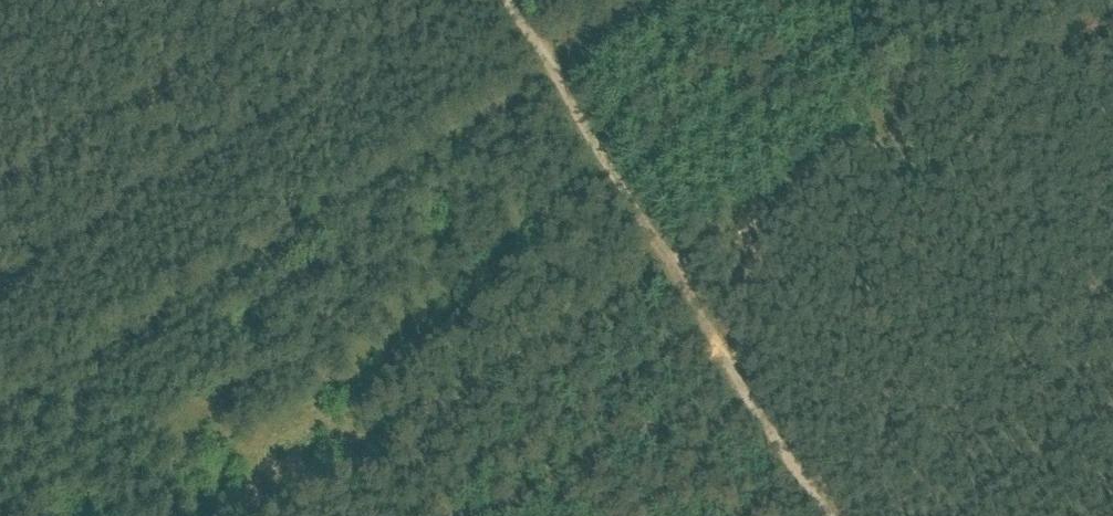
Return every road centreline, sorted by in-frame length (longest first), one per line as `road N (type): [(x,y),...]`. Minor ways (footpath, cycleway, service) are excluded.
road 1 (track): [(828,515),(766,426),(682,267),(641,222),(512,0)]

